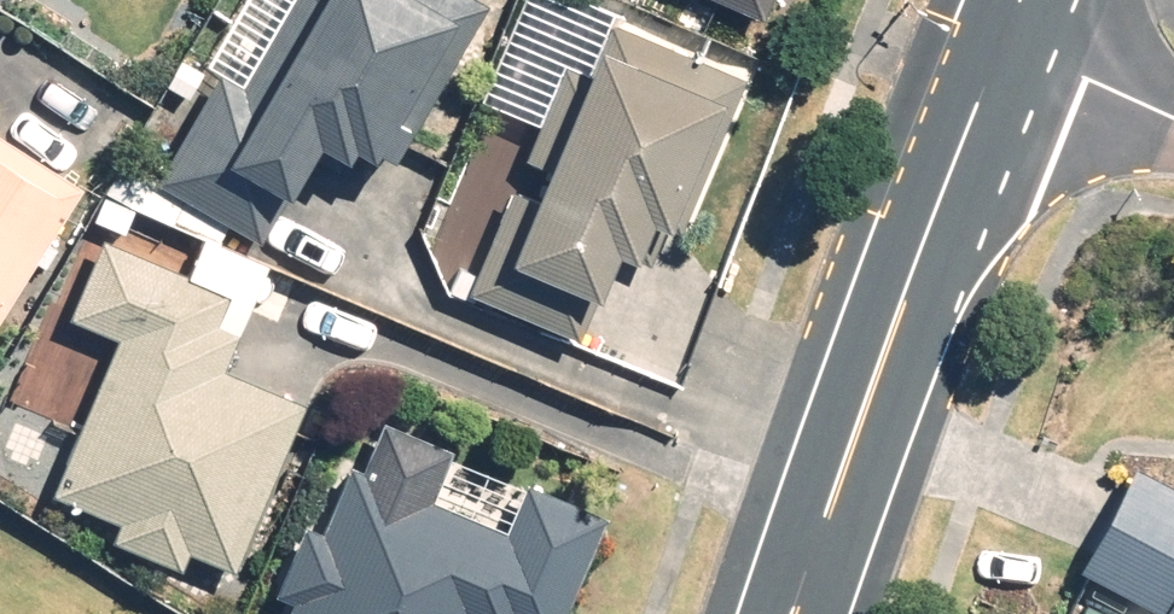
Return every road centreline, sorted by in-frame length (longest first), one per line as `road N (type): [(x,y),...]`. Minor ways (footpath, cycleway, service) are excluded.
road 1 (tertiary): [(802,613),(1010,50)]
road 2 (residential): [(1010,50),(1173,127)]

